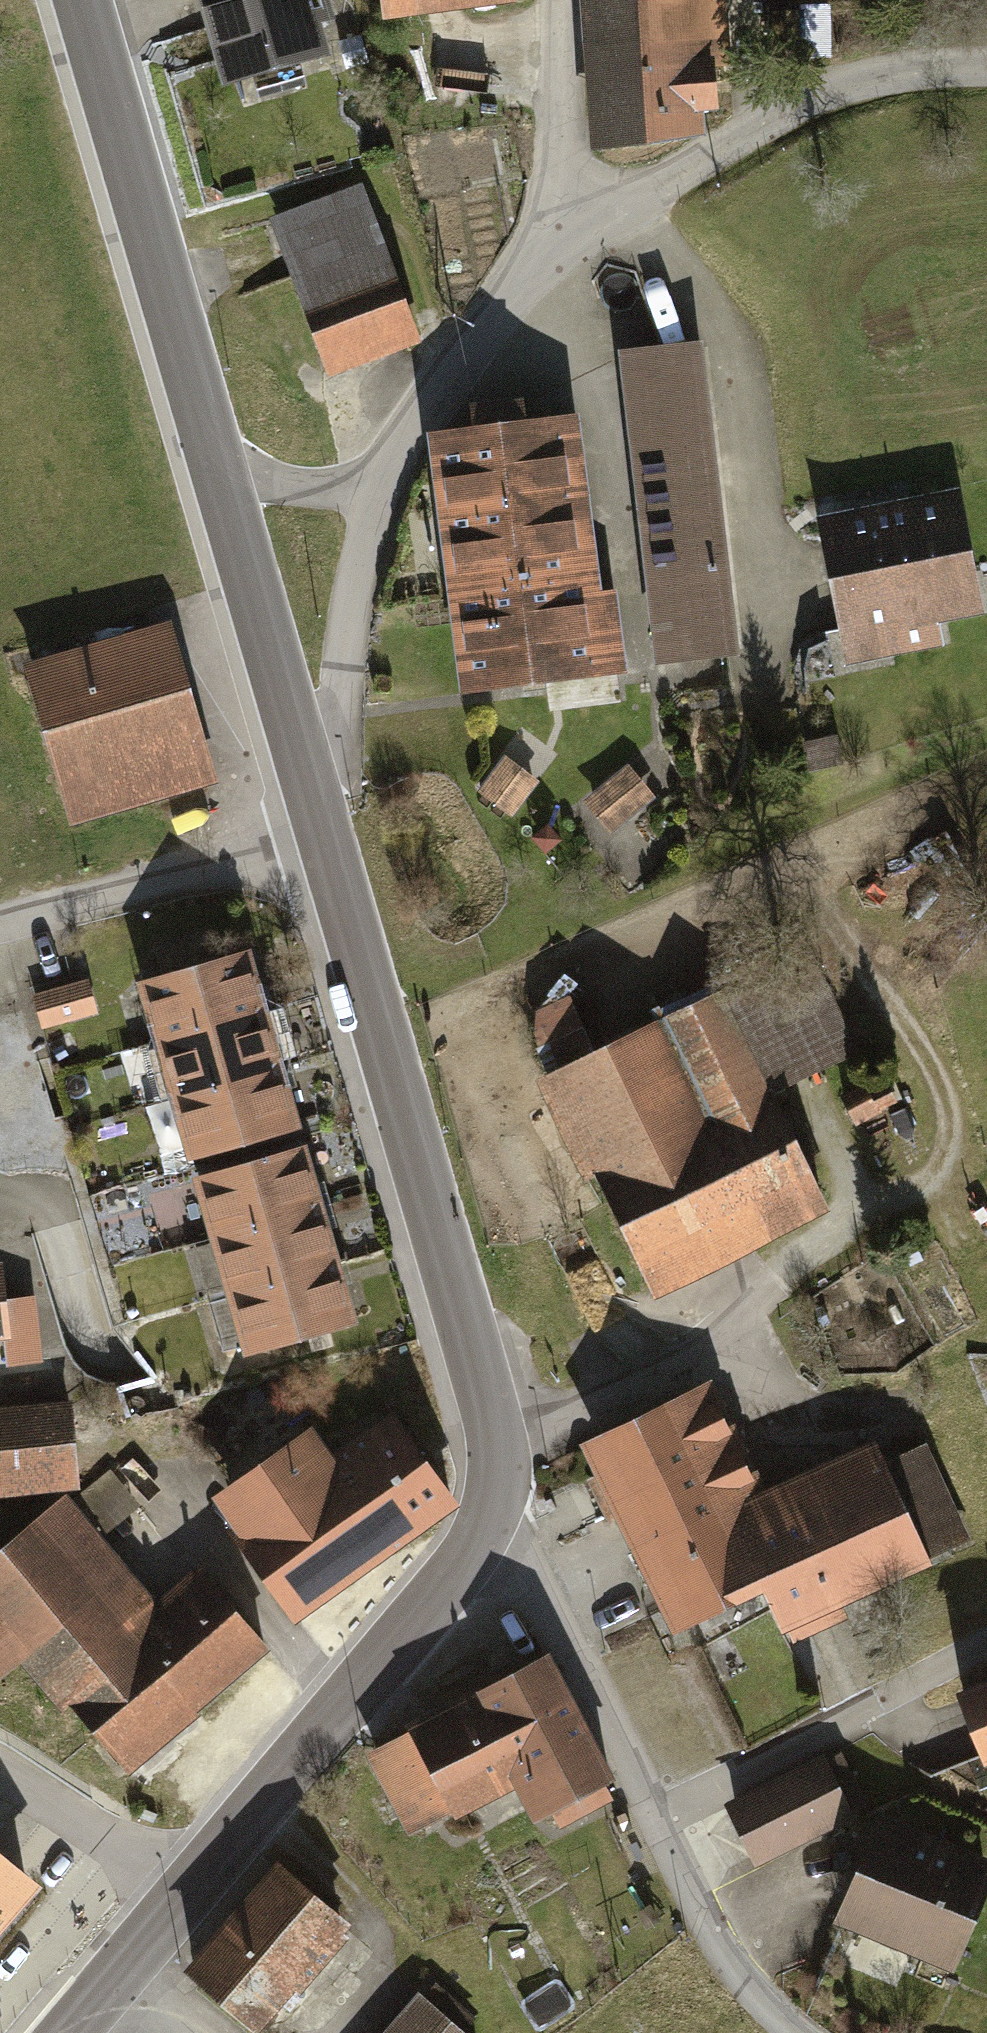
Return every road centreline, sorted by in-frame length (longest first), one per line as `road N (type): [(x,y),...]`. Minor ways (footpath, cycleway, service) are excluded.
road 1 (tertiary): [(78,0),(315,840)]
road 2 (tertiary): [(315,840),(495,1434),(488,1538)]
road 3 (unclassified): [(315,840),(332,702),(378,501),(415,419),(551,247)]
road 4 (tertiary): [(68,2032),(488,1538)]
road 5 (unclassified): [(551,247),(870,82),(986,68)]
road 6 (residential): [(0,922),(315,840)]
road 7 (residential): [(551,247),(557,0)]

